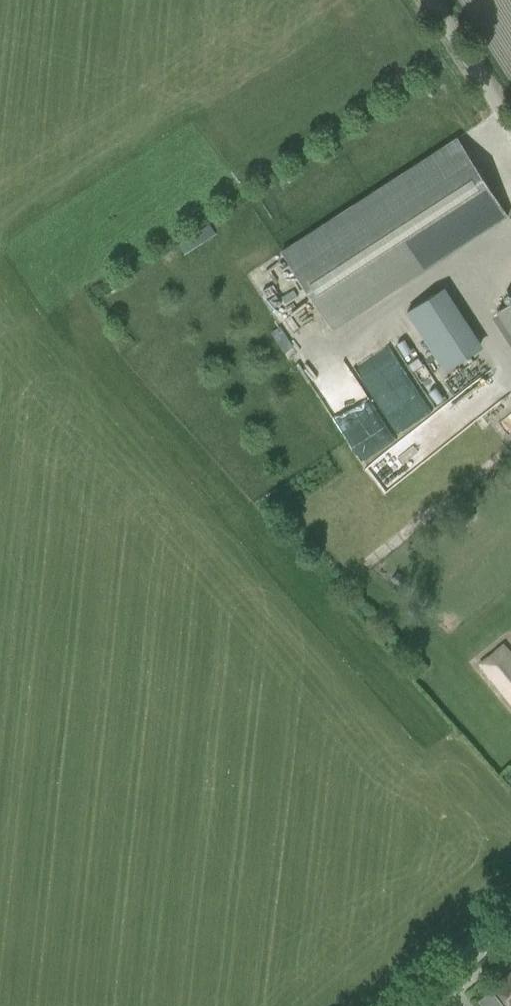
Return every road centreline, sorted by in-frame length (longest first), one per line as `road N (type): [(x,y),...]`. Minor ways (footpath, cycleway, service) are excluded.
road 1 (unclassified): [(411,1005),(510,919)]
road 2 (unclassified): [(510,106),(445,0)]

